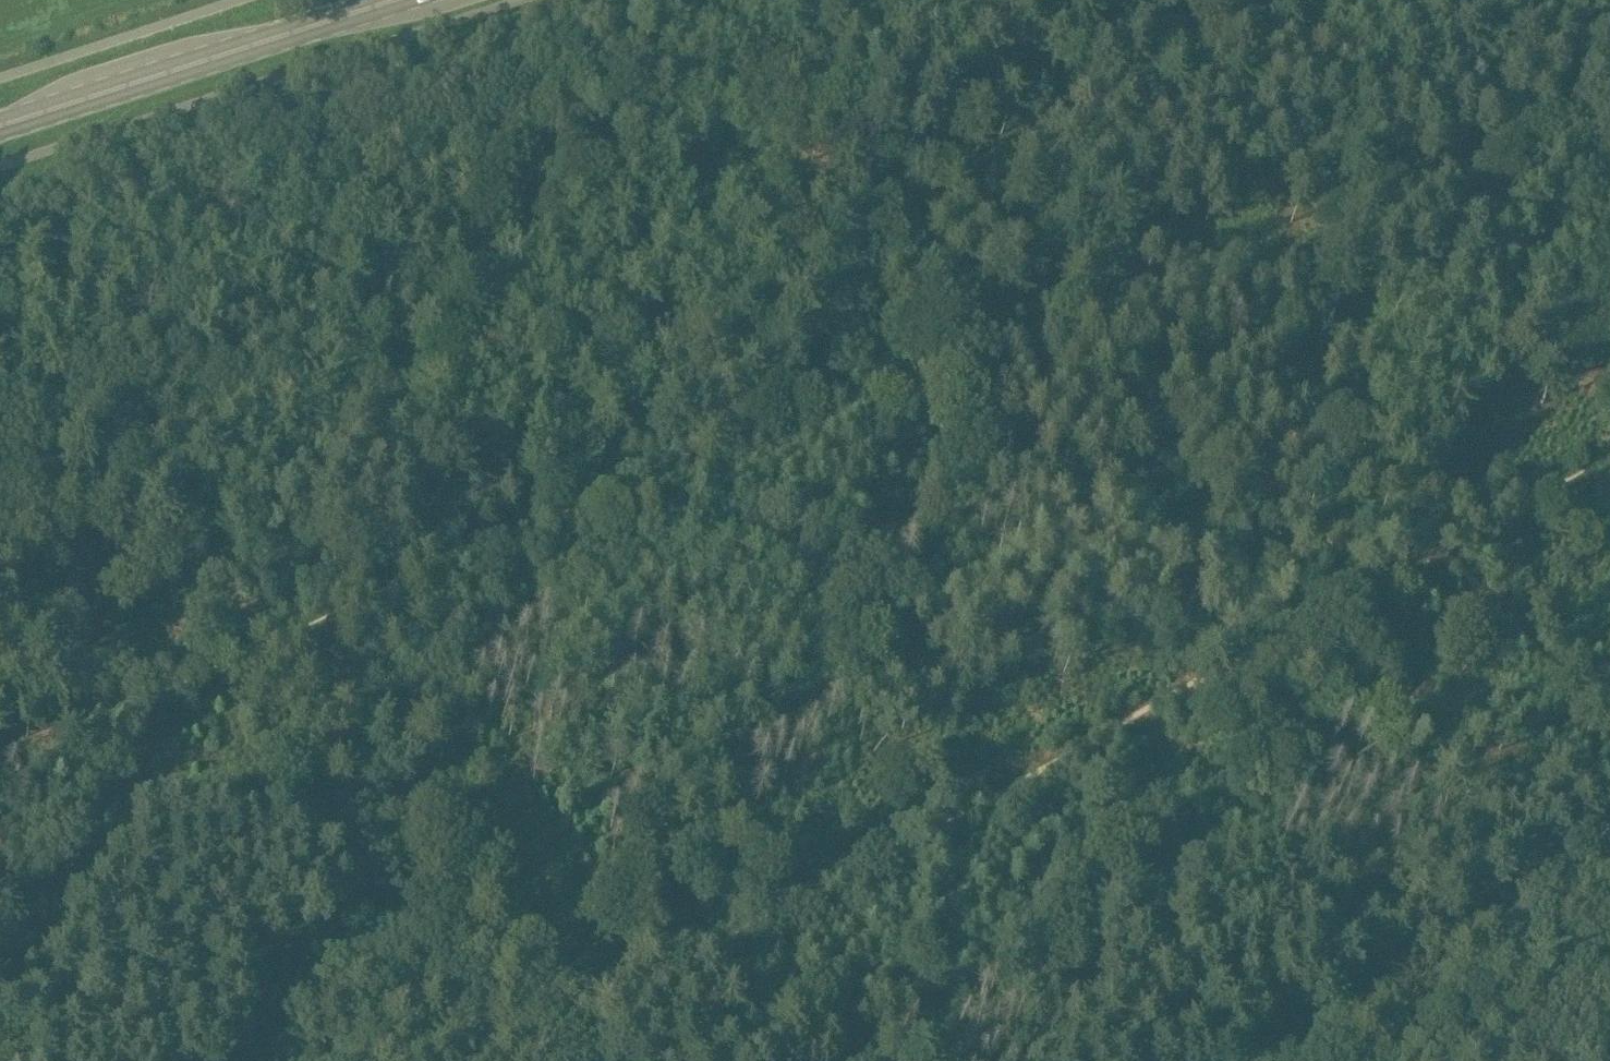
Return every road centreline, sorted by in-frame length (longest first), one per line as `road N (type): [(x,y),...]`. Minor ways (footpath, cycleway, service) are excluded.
road 1 (track): [(1012,309),(709,439),(538,531),(107,695),(40,483),(30,473),(0,476)]
road 2 (track): [(546,1060),(574,1036),(1440,548)]
road 3 (track): [(590,1060),(444,834),(404,822),(133,792),(107,695)]
road 4 (track): [(1440,548),(1207,292),(1153,249),(1012,309)]
road 5 (primary): [(0,126),(394,0)]
road 6 (track): [(1609,837),(1299,1060)]
road 7 (track): [(1153,249),(938,0)]
road 8 (track): [(1609,738),(1449,555)]
road 9 (track): [(1609,464),(1449,555),(1440,548)]

